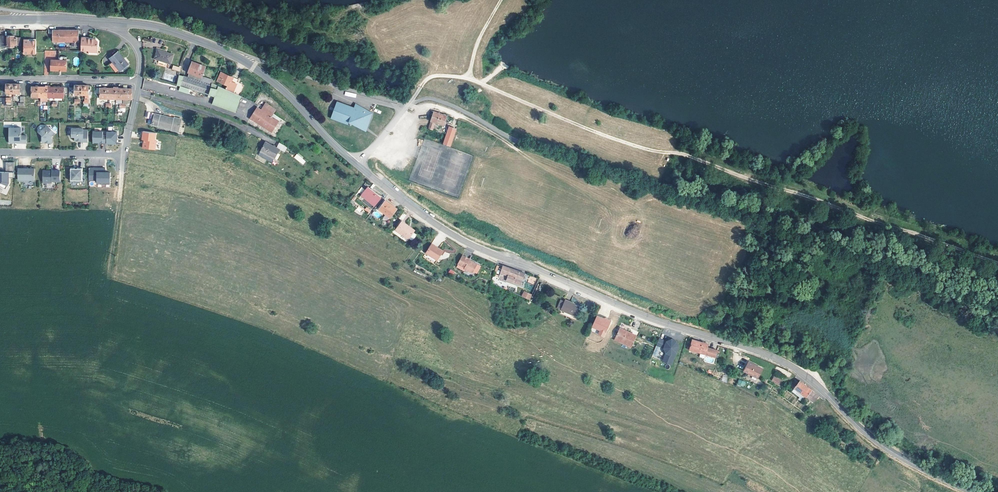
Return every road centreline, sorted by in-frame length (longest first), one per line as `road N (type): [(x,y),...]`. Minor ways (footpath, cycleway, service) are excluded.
road 1 (secondary): [(970,491),(887,449),(783,361),(654,321),(451,234),(356,165),(252,65)]
road 2 (track): [(469,78),(635,146),(703,161),(997,263)]
road 3 (secondary): [(120,21),(171,30),(252,65)]
road 4 (residential): [(140,81),(0,80)]
road 5 (track): [(407,104),(447,108),(519,151)]
road 6 (residential): [(0,154),(123,155)]

